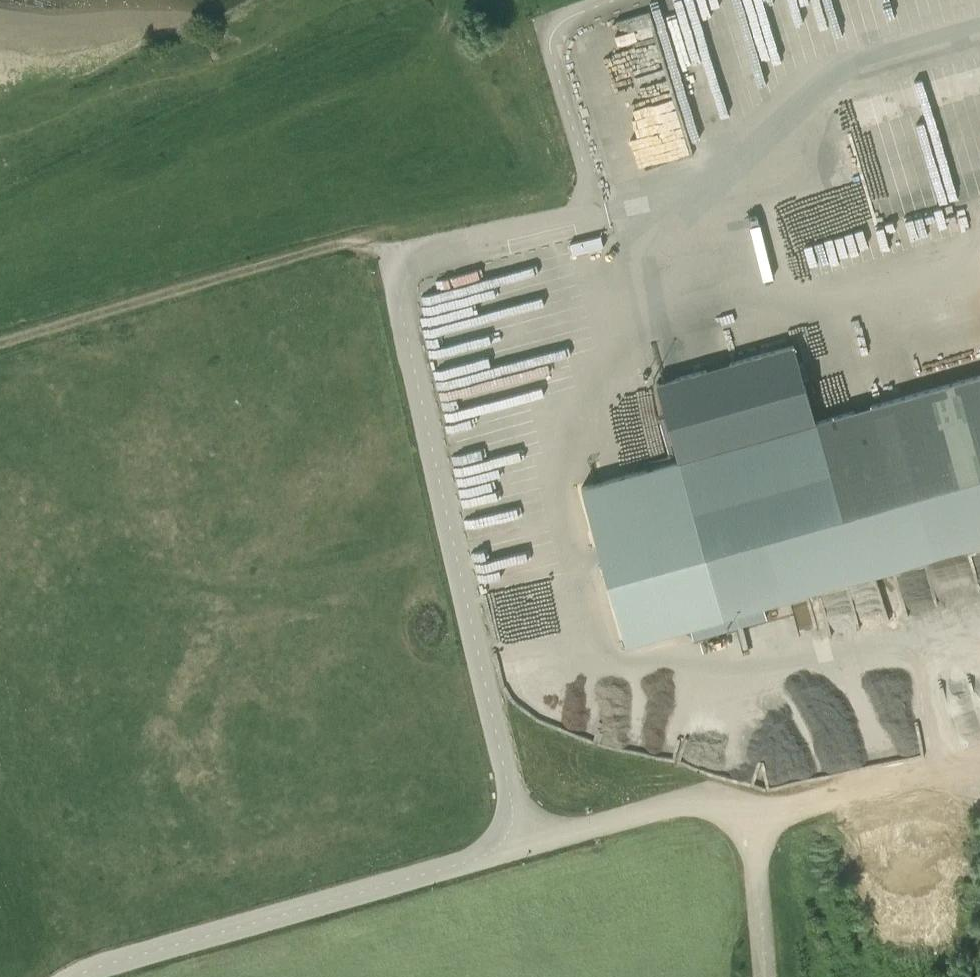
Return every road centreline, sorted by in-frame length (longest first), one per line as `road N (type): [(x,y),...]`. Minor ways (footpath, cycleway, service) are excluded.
road 1 (unclassified): [(522,844),(399,285),(419,258),(437,252),(585,218)]
road 2 (unclassified): [(70,976),(522,844)]
road 3 (unclassified): [(979,17),(844,55),(726,169),(585,218)]
road 4 (track): [(407,270),(379,249),(352,242),(0,345)]
road 5 (unclassified): [(585,218),(588,183),(548,47),(559,23),(613,0)]
road 6 (unclassified): [(522,844),(677,802),(755,813)]
road 7 (track): [(70,976),(0,823)]
road 8 (unclassified): [(755,813),(764,976)]

